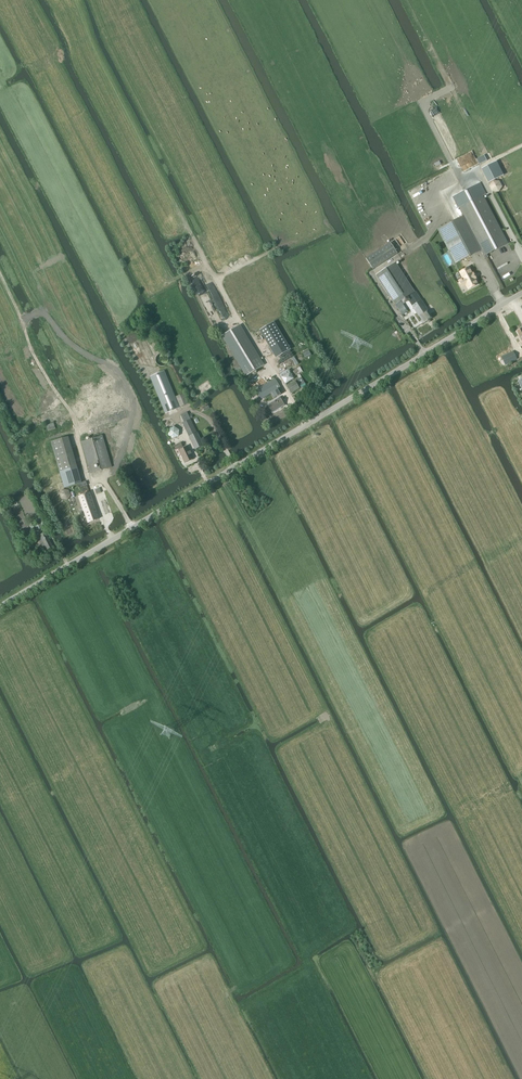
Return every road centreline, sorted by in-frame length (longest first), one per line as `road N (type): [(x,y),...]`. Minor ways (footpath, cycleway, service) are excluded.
road 1 (unclassified): [(0,606),(521,293)]
road 2 (track): [(102,477),(89,481),(73,417),(30,349),(0,274)]

